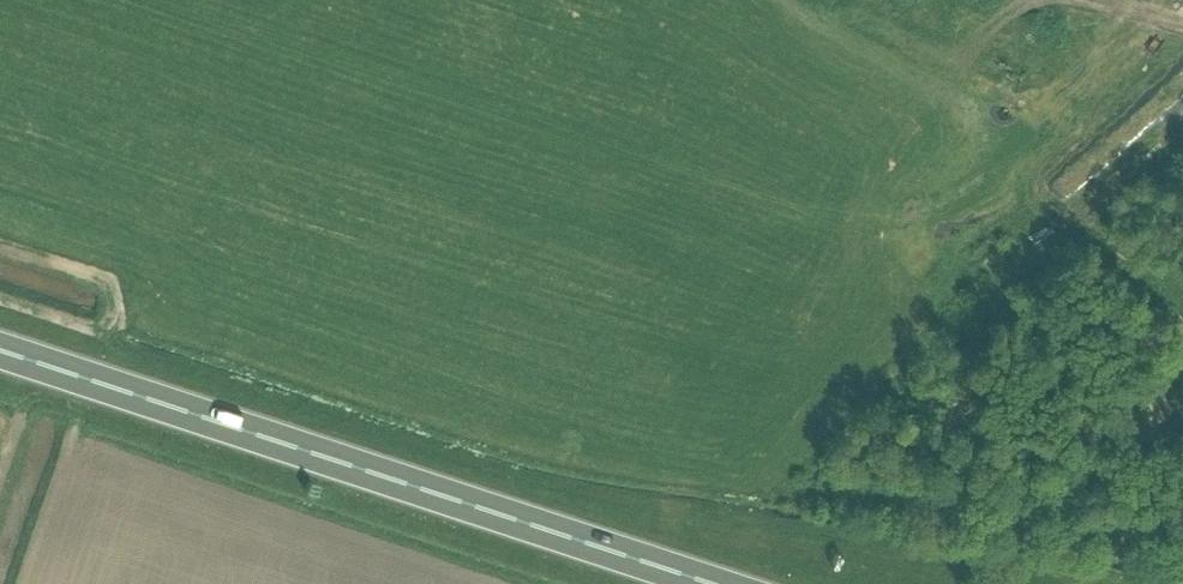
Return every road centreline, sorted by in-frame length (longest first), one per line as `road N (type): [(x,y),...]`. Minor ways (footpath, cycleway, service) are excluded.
road 1 (trunk): [(713,583),(0,350)]

